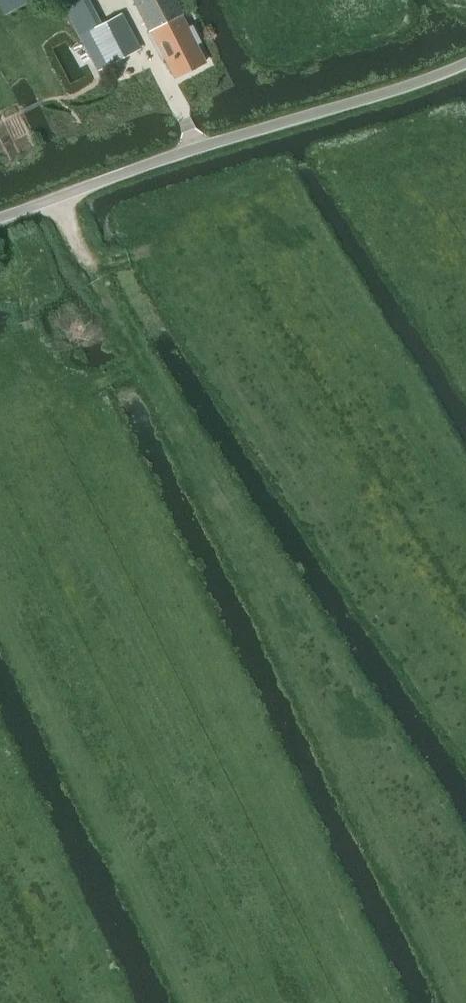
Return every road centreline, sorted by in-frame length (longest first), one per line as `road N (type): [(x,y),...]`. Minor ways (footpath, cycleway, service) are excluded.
road 1 (unclassified): [(0,219),(195,148),(465,65)]

